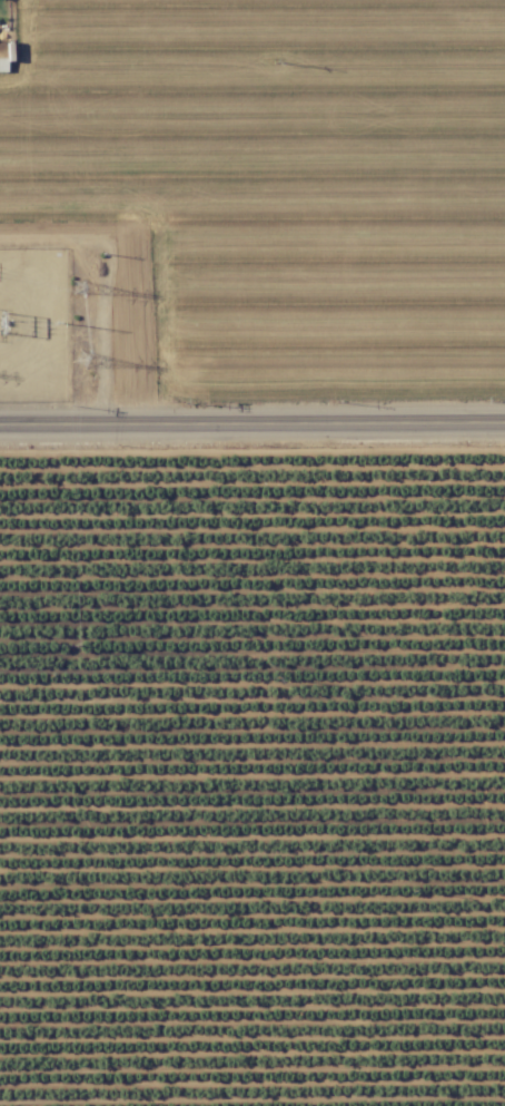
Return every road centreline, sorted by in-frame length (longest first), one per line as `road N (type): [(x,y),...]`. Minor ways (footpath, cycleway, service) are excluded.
road 1 (tertiary): [(504,420),(0,424)]

